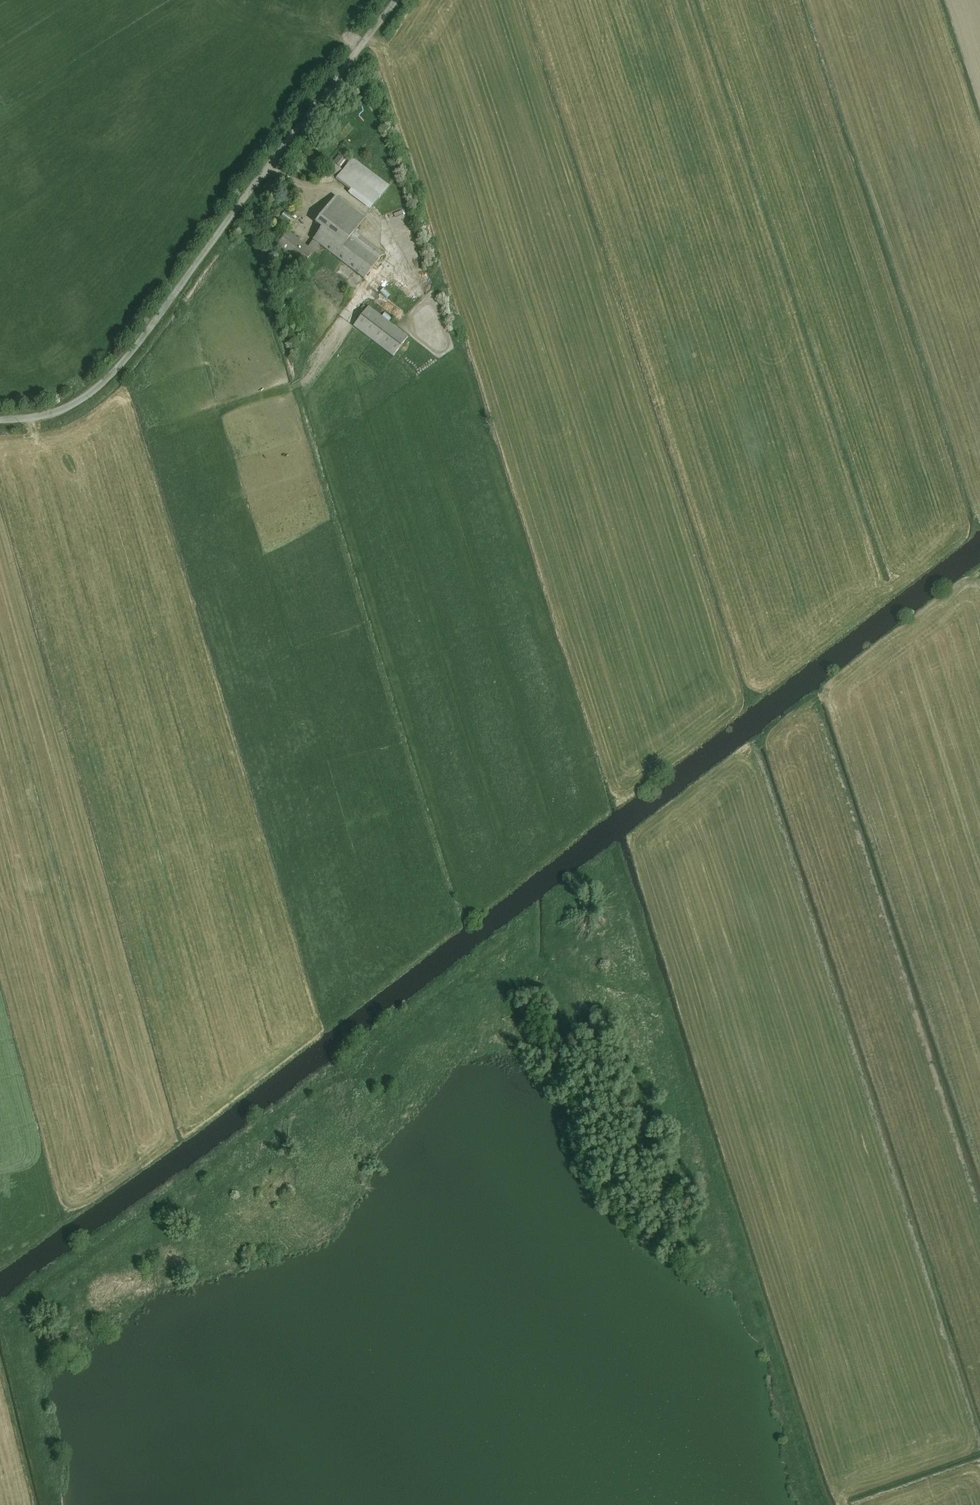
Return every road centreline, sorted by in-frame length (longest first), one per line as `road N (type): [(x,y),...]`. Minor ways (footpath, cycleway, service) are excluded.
road 1 (unclassified): [(0,419),(63,409),(115,372),(398,0)]

